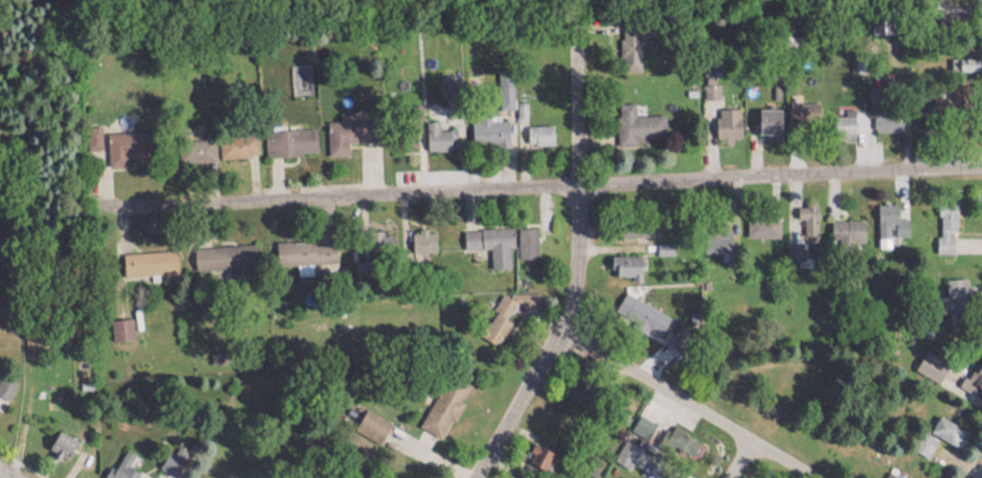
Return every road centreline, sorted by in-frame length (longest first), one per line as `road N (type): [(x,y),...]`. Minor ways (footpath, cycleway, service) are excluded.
road 1 (residential): [(981,168),(87,212)]
road 2 (residential): [(475,477),(561,335),(574,254),(576,16)]
road 3 (residential): [(805,477),(561,335)]

